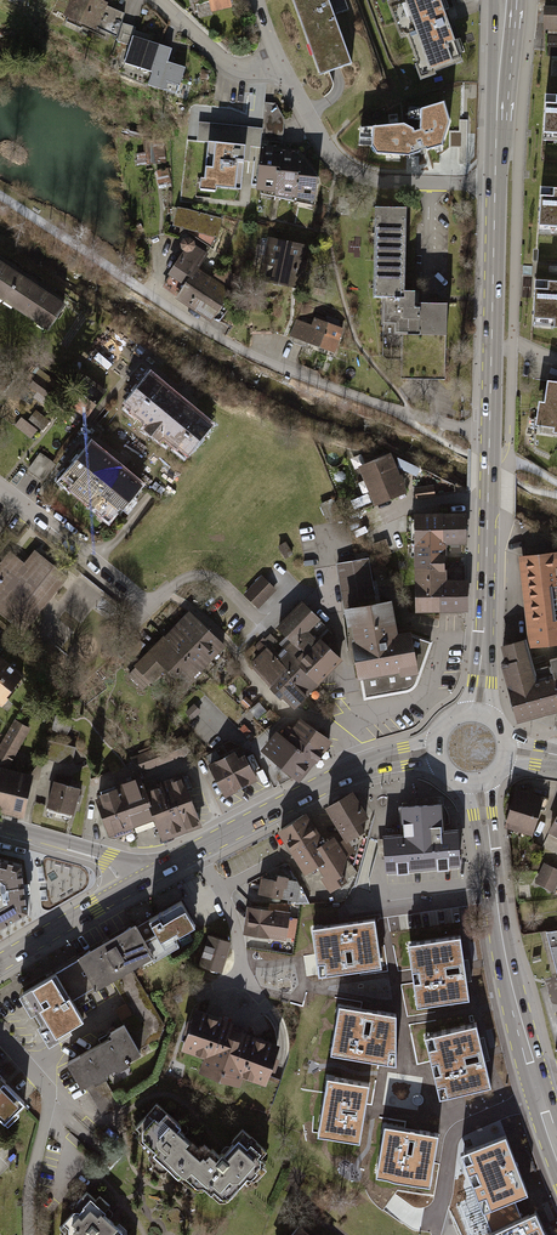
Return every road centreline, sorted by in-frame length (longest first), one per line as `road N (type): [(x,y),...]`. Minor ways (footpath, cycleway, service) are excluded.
road 1 (residential): [(490,433),(367,403),(251,356),(134,284)]
road 2 (secondary): [(556,1144),(510,985),(479,783)]
road 3 (secondary): [(478,712),(490,433)]
road 4 (residential): [(495,185),(383,183),(338,166),(279,65)]
road 5 (secondary): [(490,433),(495,185)]
road 6 (secondary): [(142,880),(358,768)]
road 7 (residential): [(32,1234),(49,1091),(0,1034)]
road 8 (residential): [(0,486),(147,603),(164,593)]
road 9 (secondary): [(495,185),(504,0)]
road 10 (secondary): [(0,964),(142,880)]
road 11 (tertiary): [(142,880),(108,855),(0,825)]
road 12 (residential): [(158,0),(228,65),(258,72)]

